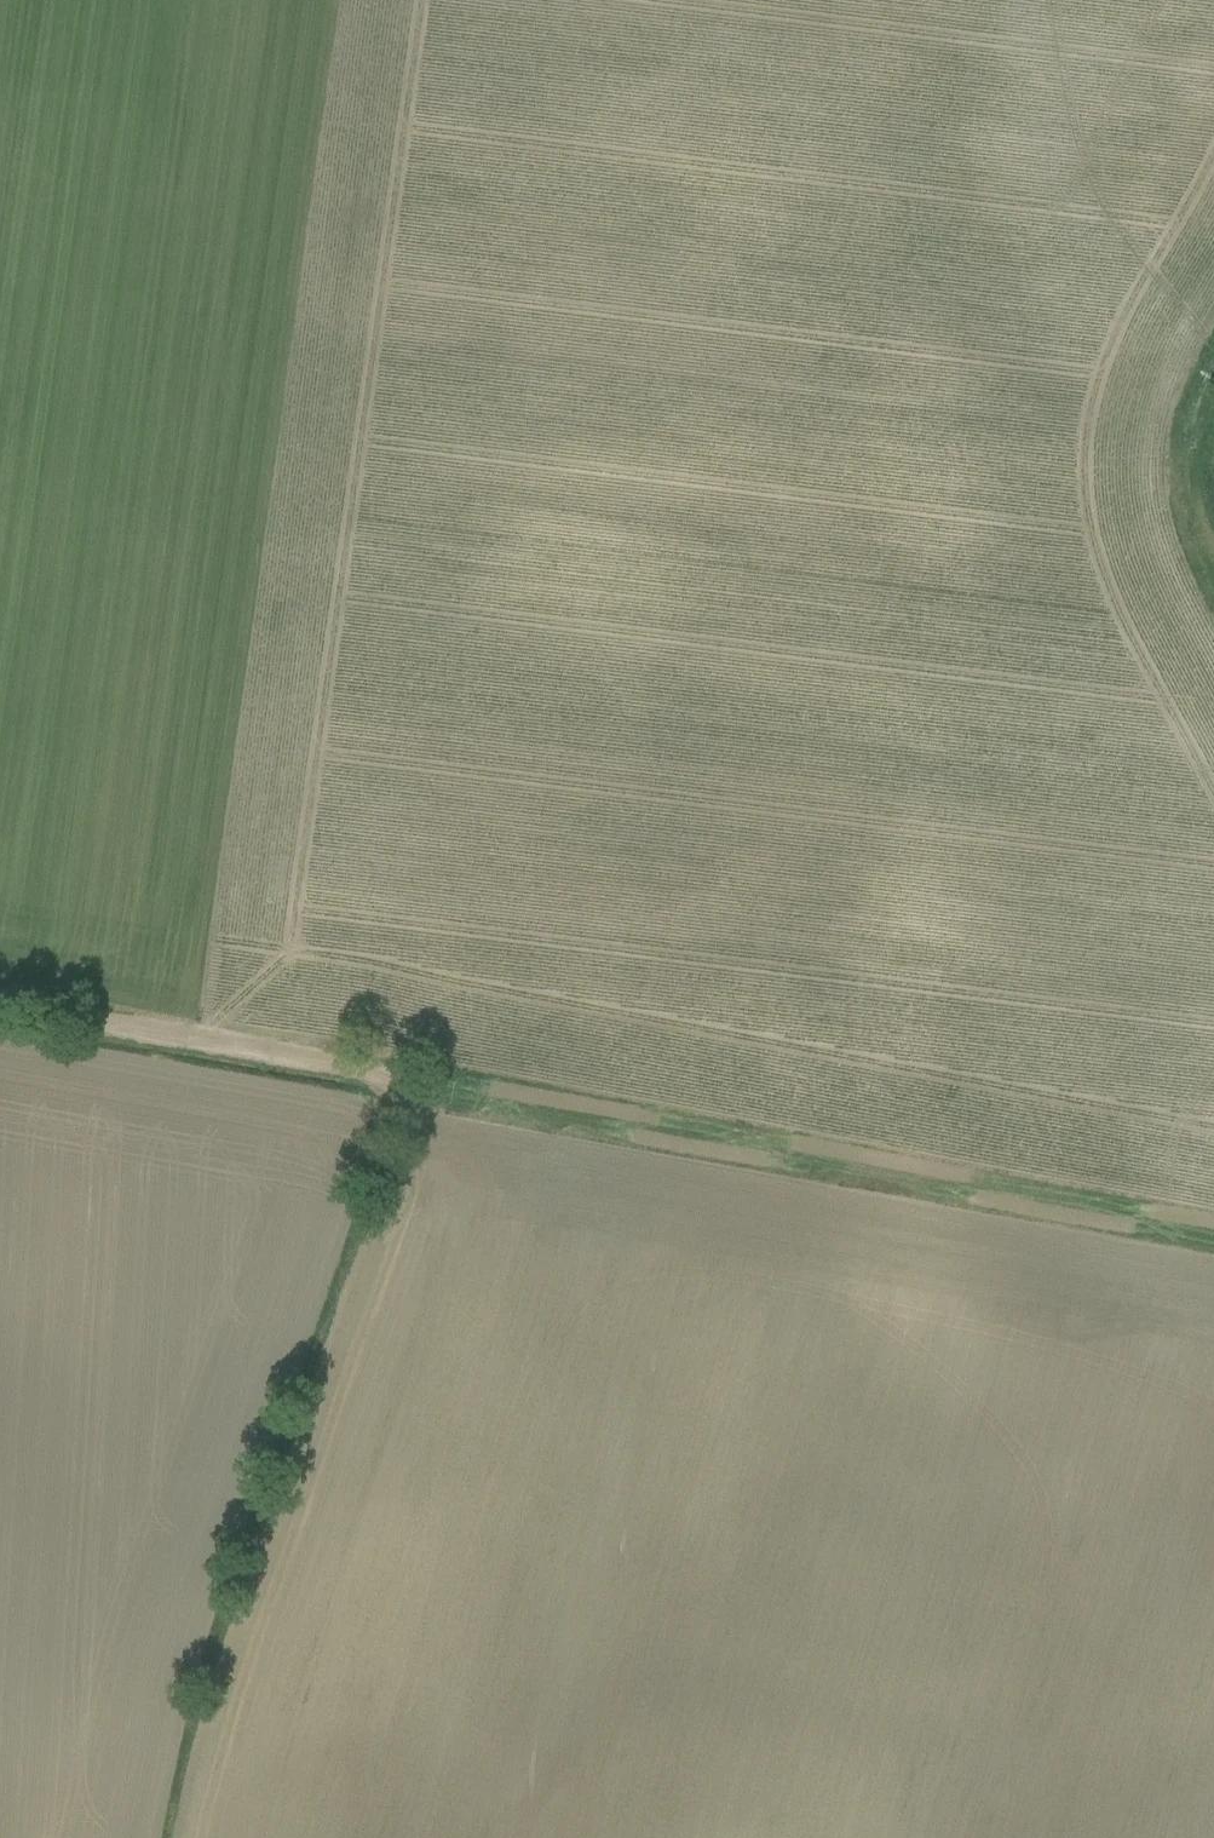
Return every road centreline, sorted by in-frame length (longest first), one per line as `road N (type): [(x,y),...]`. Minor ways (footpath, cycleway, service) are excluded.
road 1 (track): [(398,1075),(0,1005)]

